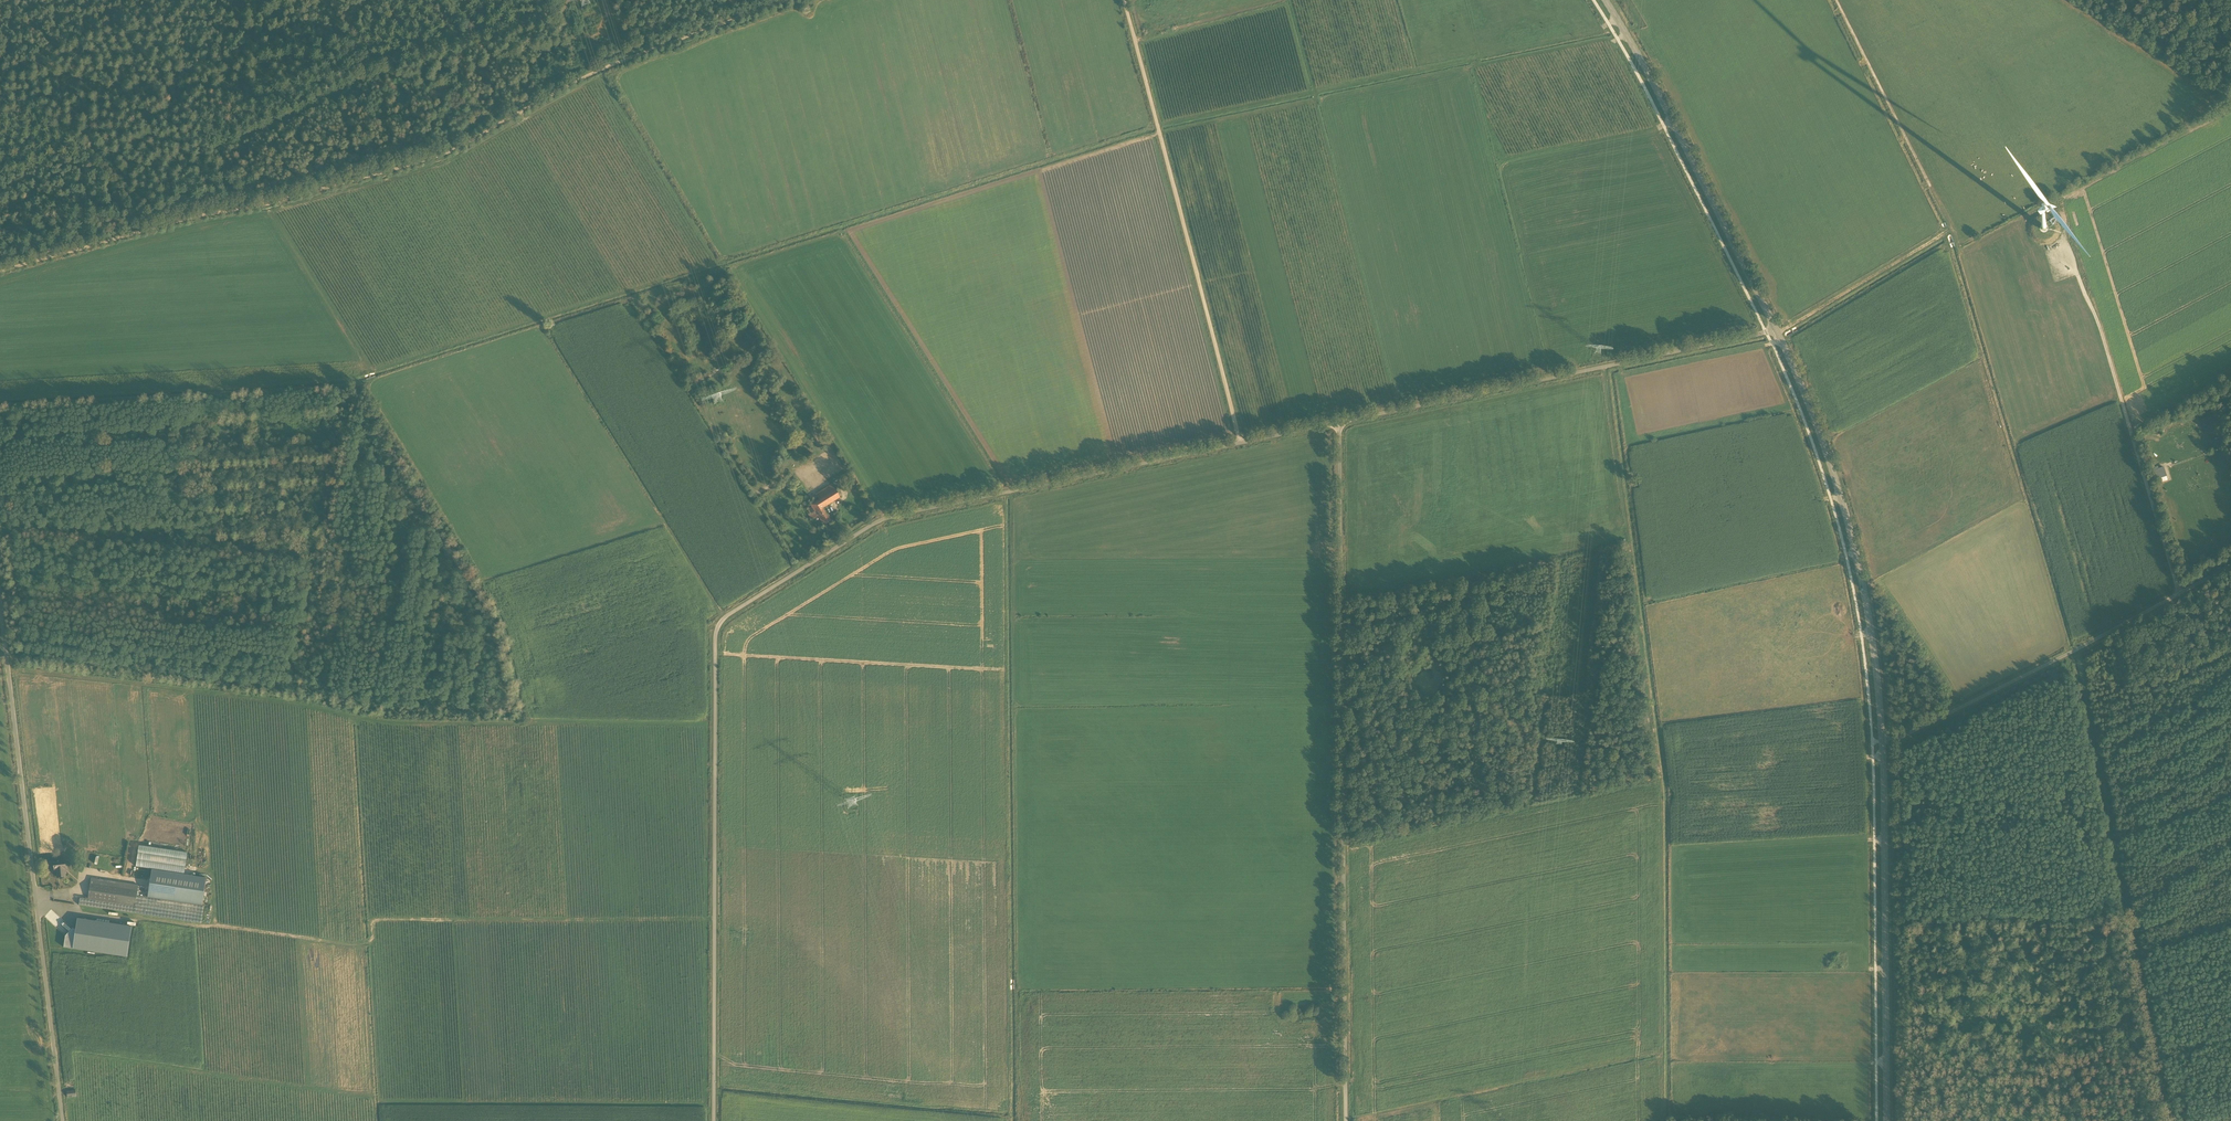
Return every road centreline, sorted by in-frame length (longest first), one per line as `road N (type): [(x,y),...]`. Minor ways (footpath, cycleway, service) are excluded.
road 1 (unclassified): [(715,1120),(716,632),(726,618),(892,517),(1339,424)]
road 2 (unclassified): [(1346,1120),(1339,424)]
road 3 (track): [(795,0),(592,71),(430,159),(245,209)]
road 4 (track): [(371,943),(358,720),(274,701),(8,670)]
road 5 (unclassified): [(63,1120),(0,603)]
road 6 (track): [(1125,0),(1240,444)]
road 7 (unclassified): [(1339,424),(1776,330)]
road 8 (secondary): [(1883,743),(1860,571),(1813,414),(1776,330)]
road 9 (unclassified): [(1883,743),(2230,566)]
road 10 (secondary): [(1887,1120),(1883,743)]
road 11 (secondary): [(1776,330),(1605,0)]
road 12 (track): [(2064,244),(2093,309),(2179,594)]
road 13 (track): [(245,209),(0,272)]
road 14 (track): [(1835,0),(1940,211)]
road 15 (track): [(416,0),(343,41),(249,59)]
road 16 (track): [(193,79),(89,116),(64,115),(31,92)]

